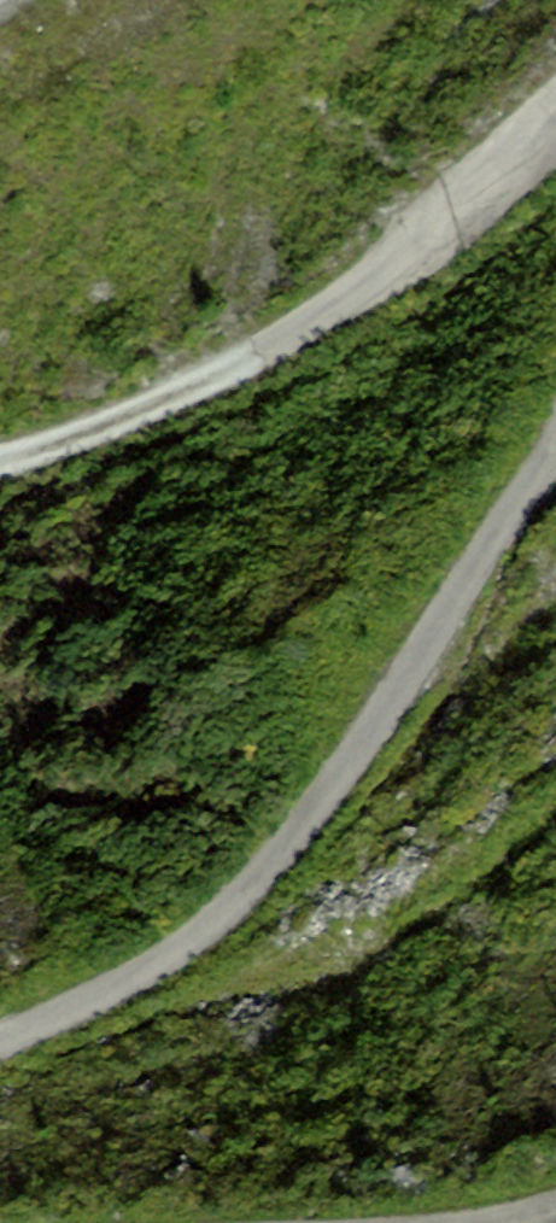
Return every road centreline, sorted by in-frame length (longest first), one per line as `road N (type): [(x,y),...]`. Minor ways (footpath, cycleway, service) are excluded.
road 1 (track): [(0,1040),(92,1015),(282,854),(555,450)]
road 2 (track): [(555,137),(411,255),(212,378),(0,465)]

